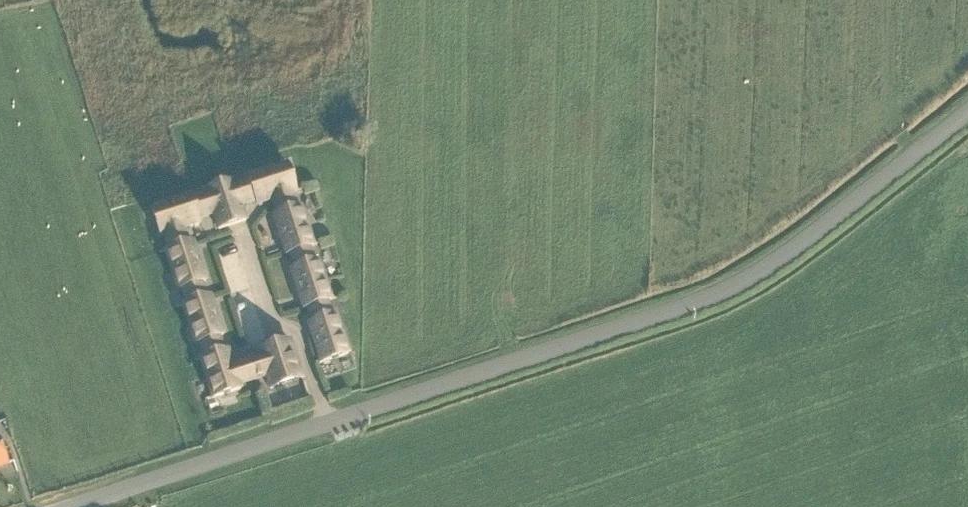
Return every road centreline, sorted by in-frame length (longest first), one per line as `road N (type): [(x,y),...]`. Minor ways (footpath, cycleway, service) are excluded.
road 1 (unclassified): [(79,506),(723,295),(787,258),(967,115)]

